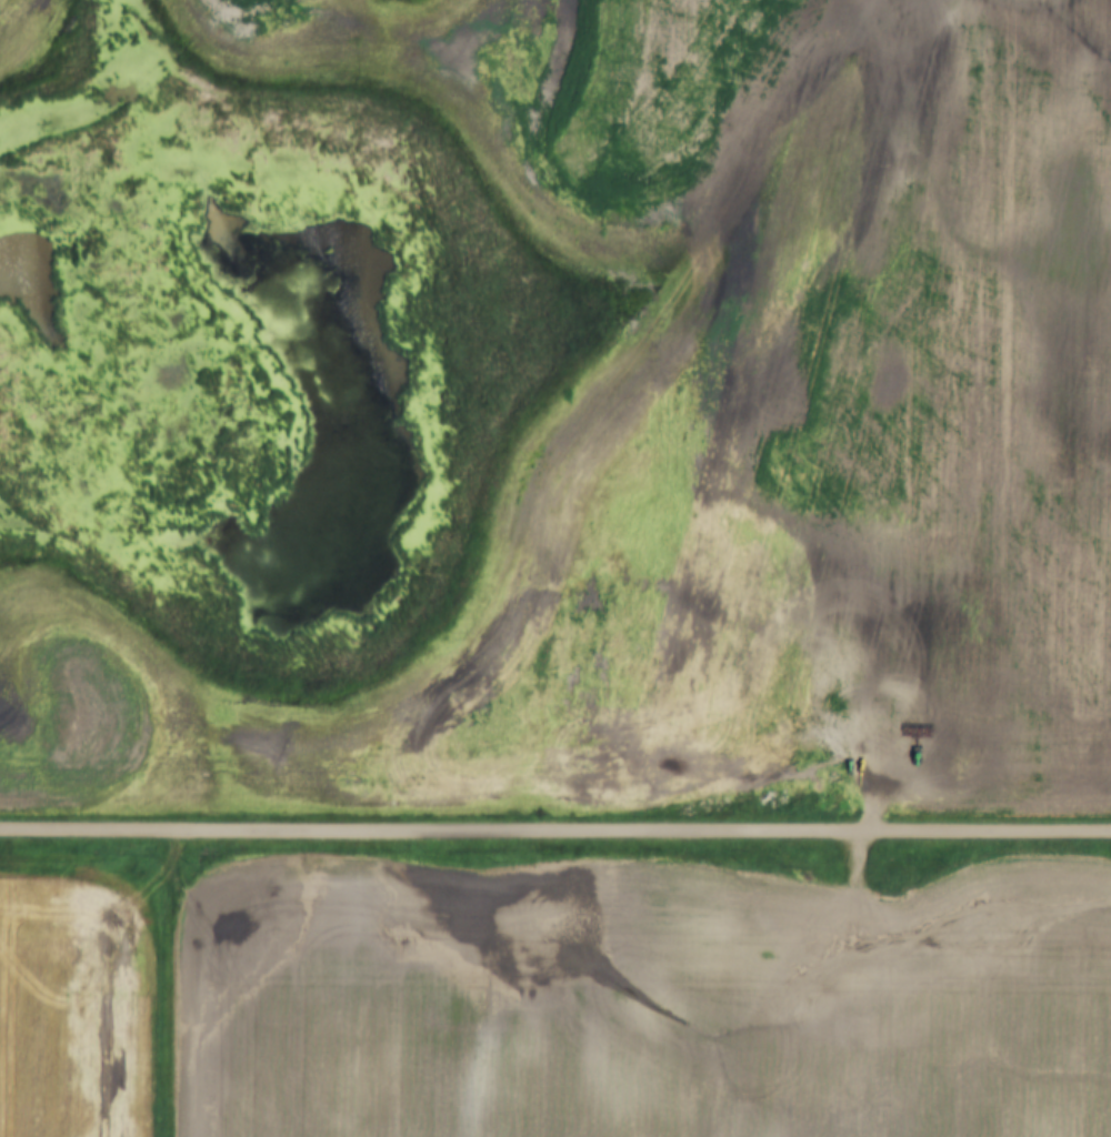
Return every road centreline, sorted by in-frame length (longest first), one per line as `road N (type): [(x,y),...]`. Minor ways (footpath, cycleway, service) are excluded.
road 1 (residential): [(1110,831),(0,829)]

